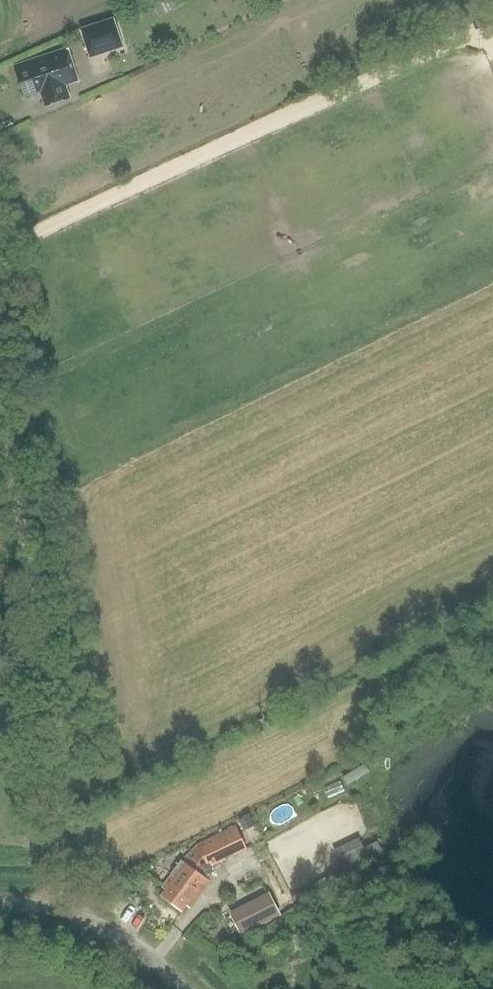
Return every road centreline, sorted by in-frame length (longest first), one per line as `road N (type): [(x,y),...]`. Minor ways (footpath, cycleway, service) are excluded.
road 1 (track): [(0,381),(64,750),(57,909)]
road 2 (track): [(0,248),(471,35)]
road 3 (unclassified): [(185,988),(145,953),(83,917),(0,902)]

